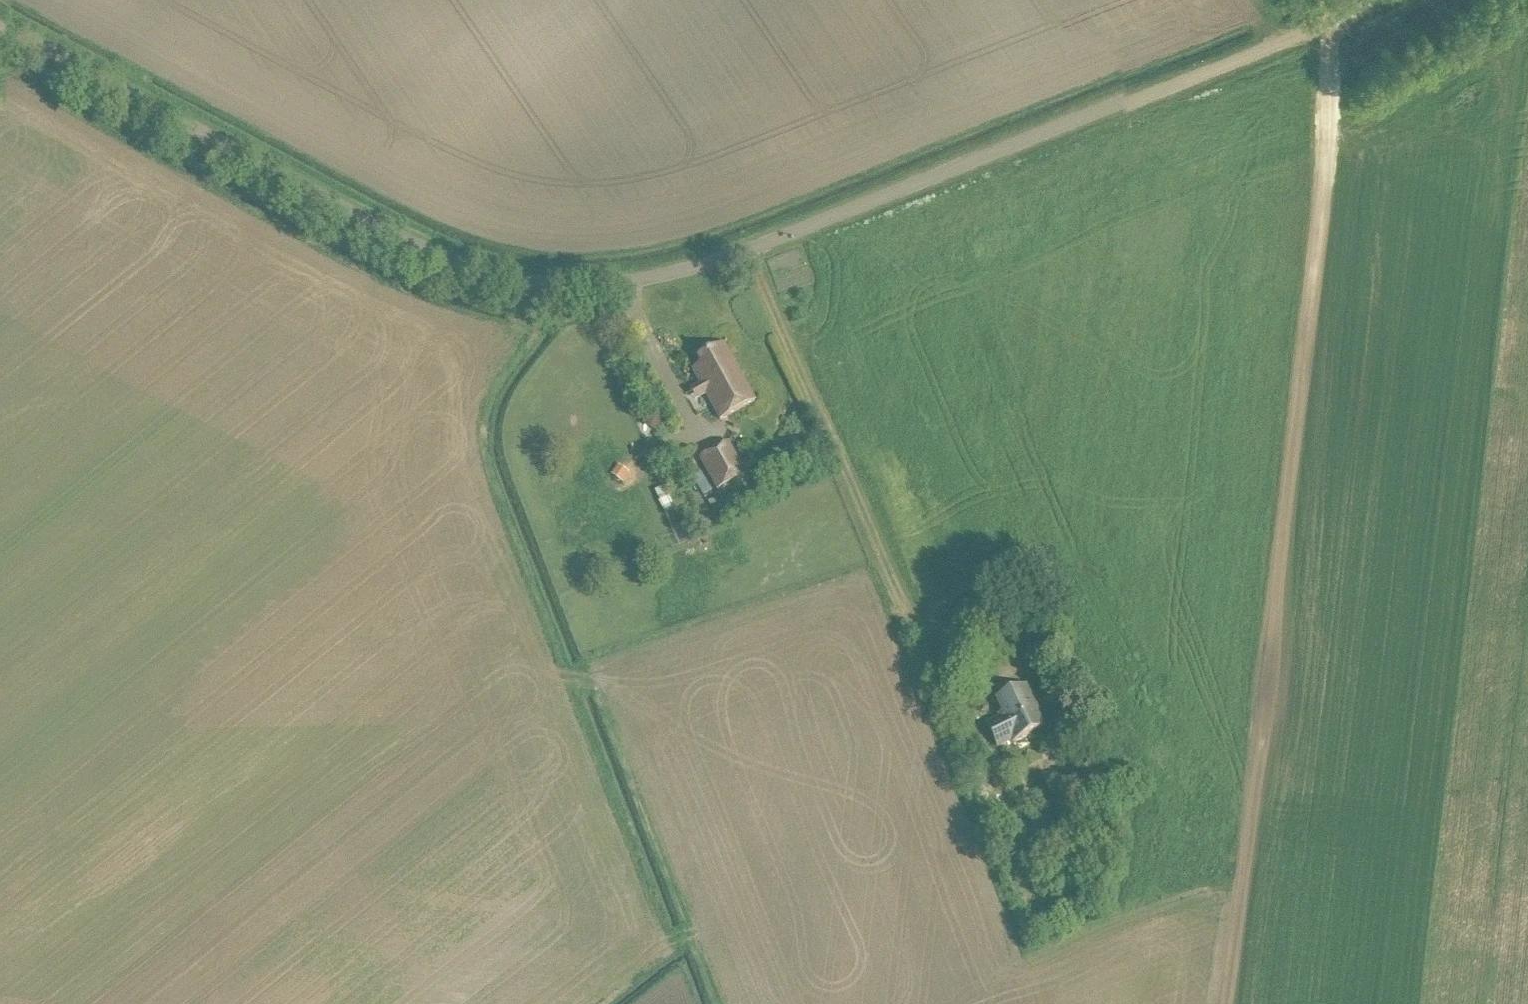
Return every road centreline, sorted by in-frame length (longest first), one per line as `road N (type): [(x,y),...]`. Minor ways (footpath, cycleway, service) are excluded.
road 1 (unclassified): [(1382,0),(724,261),(598,288),(500,278),(383,232),(0,27)]
road 2 (track): [(750,251),(938,693)]

